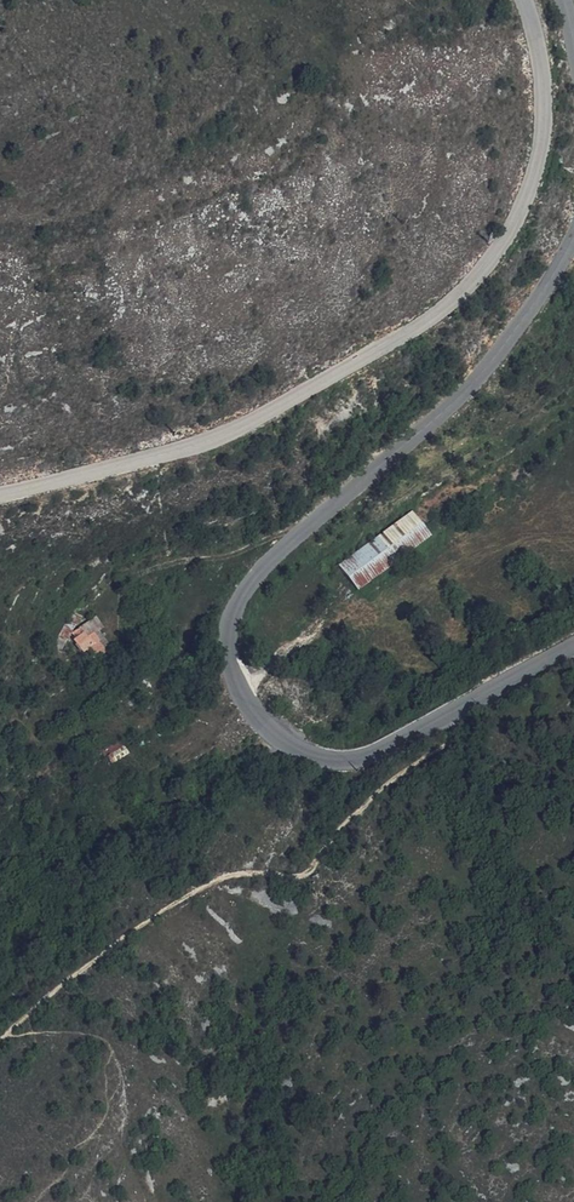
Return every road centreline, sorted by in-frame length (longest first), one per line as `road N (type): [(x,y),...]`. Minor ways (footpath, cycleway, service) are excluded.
road 1 (secondary): [(573,239),(492,360),(259,572),(240,598),(227,655),(238,688),(282,739),(319,758),(355,760),(573,644)]
road 2 (secondary): [(0,495),(236,428),(460,297),(500,249),(529,191),(540,139),(544,87),(522,0)]

